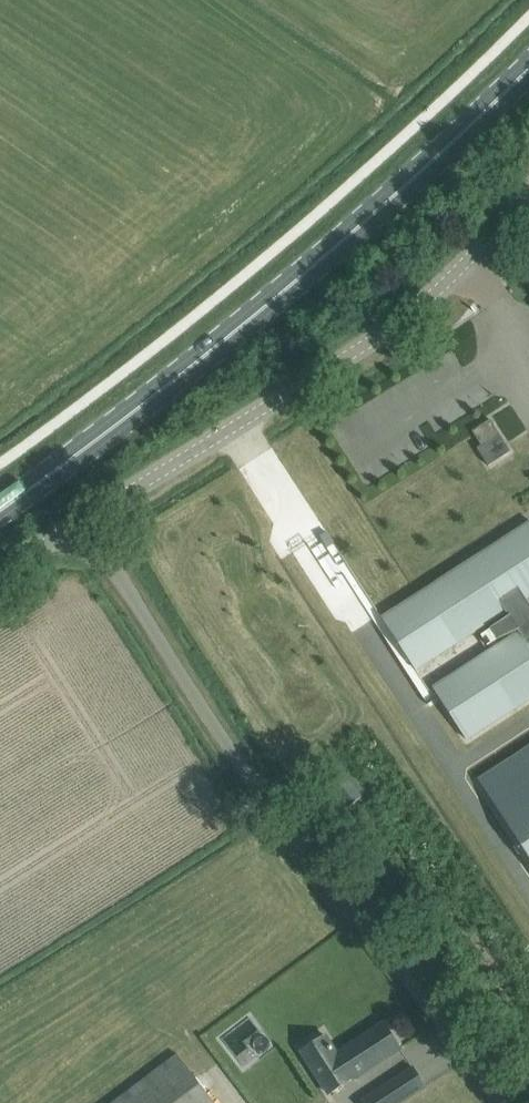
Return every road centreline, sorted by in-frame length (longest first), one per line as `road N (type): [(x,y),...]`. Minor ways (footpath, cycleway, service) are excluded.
road 1 (unclassified): [(84,524),(287,823),(503,1102)]
road 2 (primary): [(0,515),(313,274),(528,75)]
road 3 (unclassified): [(84,524),(366,351),(466,268),(528,192)]

